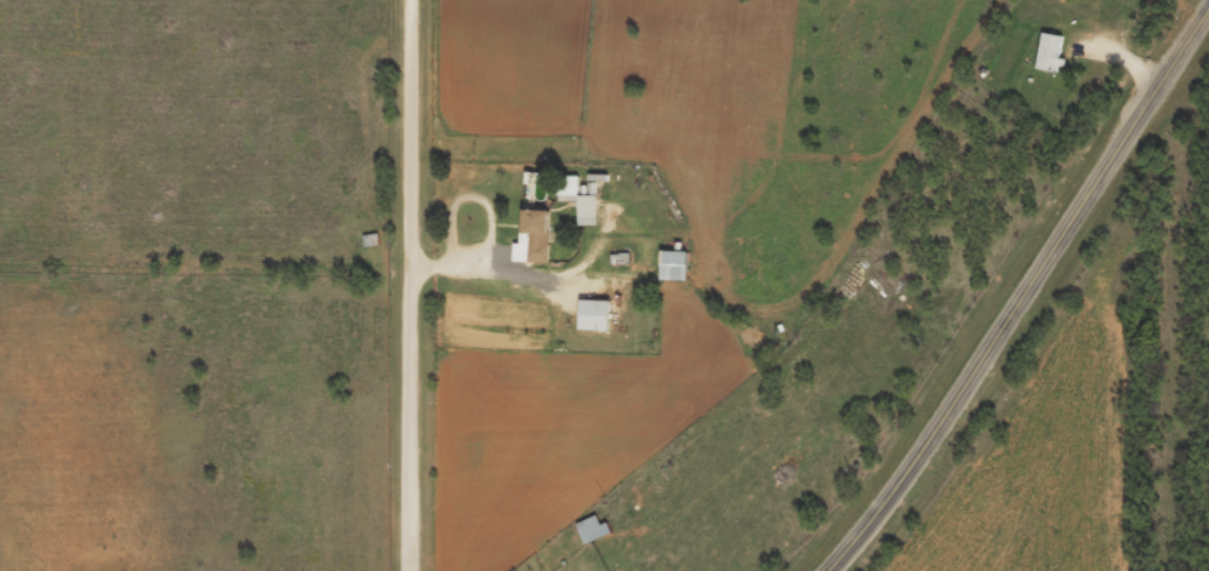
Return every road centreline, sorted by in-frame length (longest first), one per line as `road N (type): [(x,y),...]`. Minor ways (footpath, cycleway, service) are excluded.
road 1 (residential): [(836,570),(918,468),(1208,25)]
road 2 (residential): [(411,570),(410,0)]

